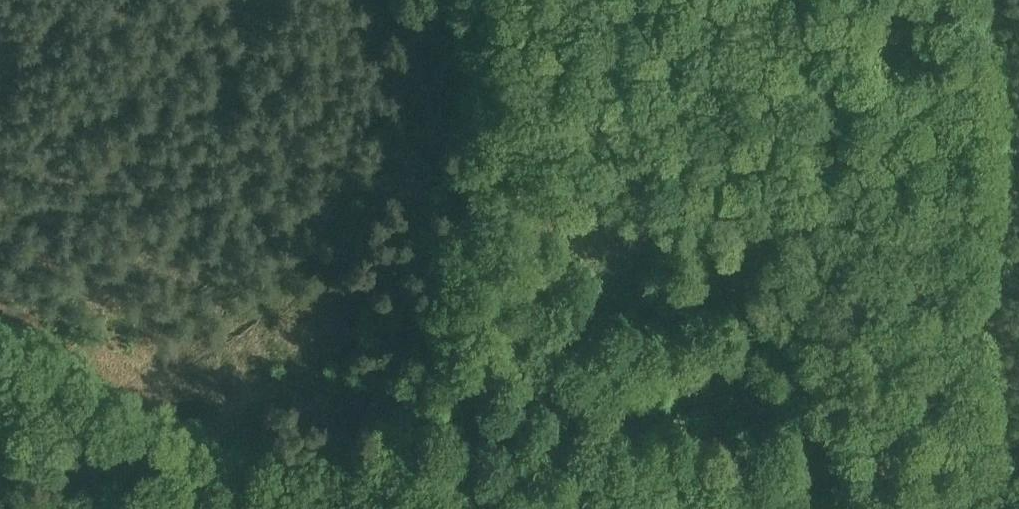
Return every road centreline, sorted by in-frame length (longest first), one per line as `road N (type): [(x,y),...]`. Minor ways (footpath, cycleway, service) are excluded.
road 1 (track): [(1018,497),(681,461),(335,479),(140,442),(0,359)]
road 2 (track): [(574,0),(320,508)]

